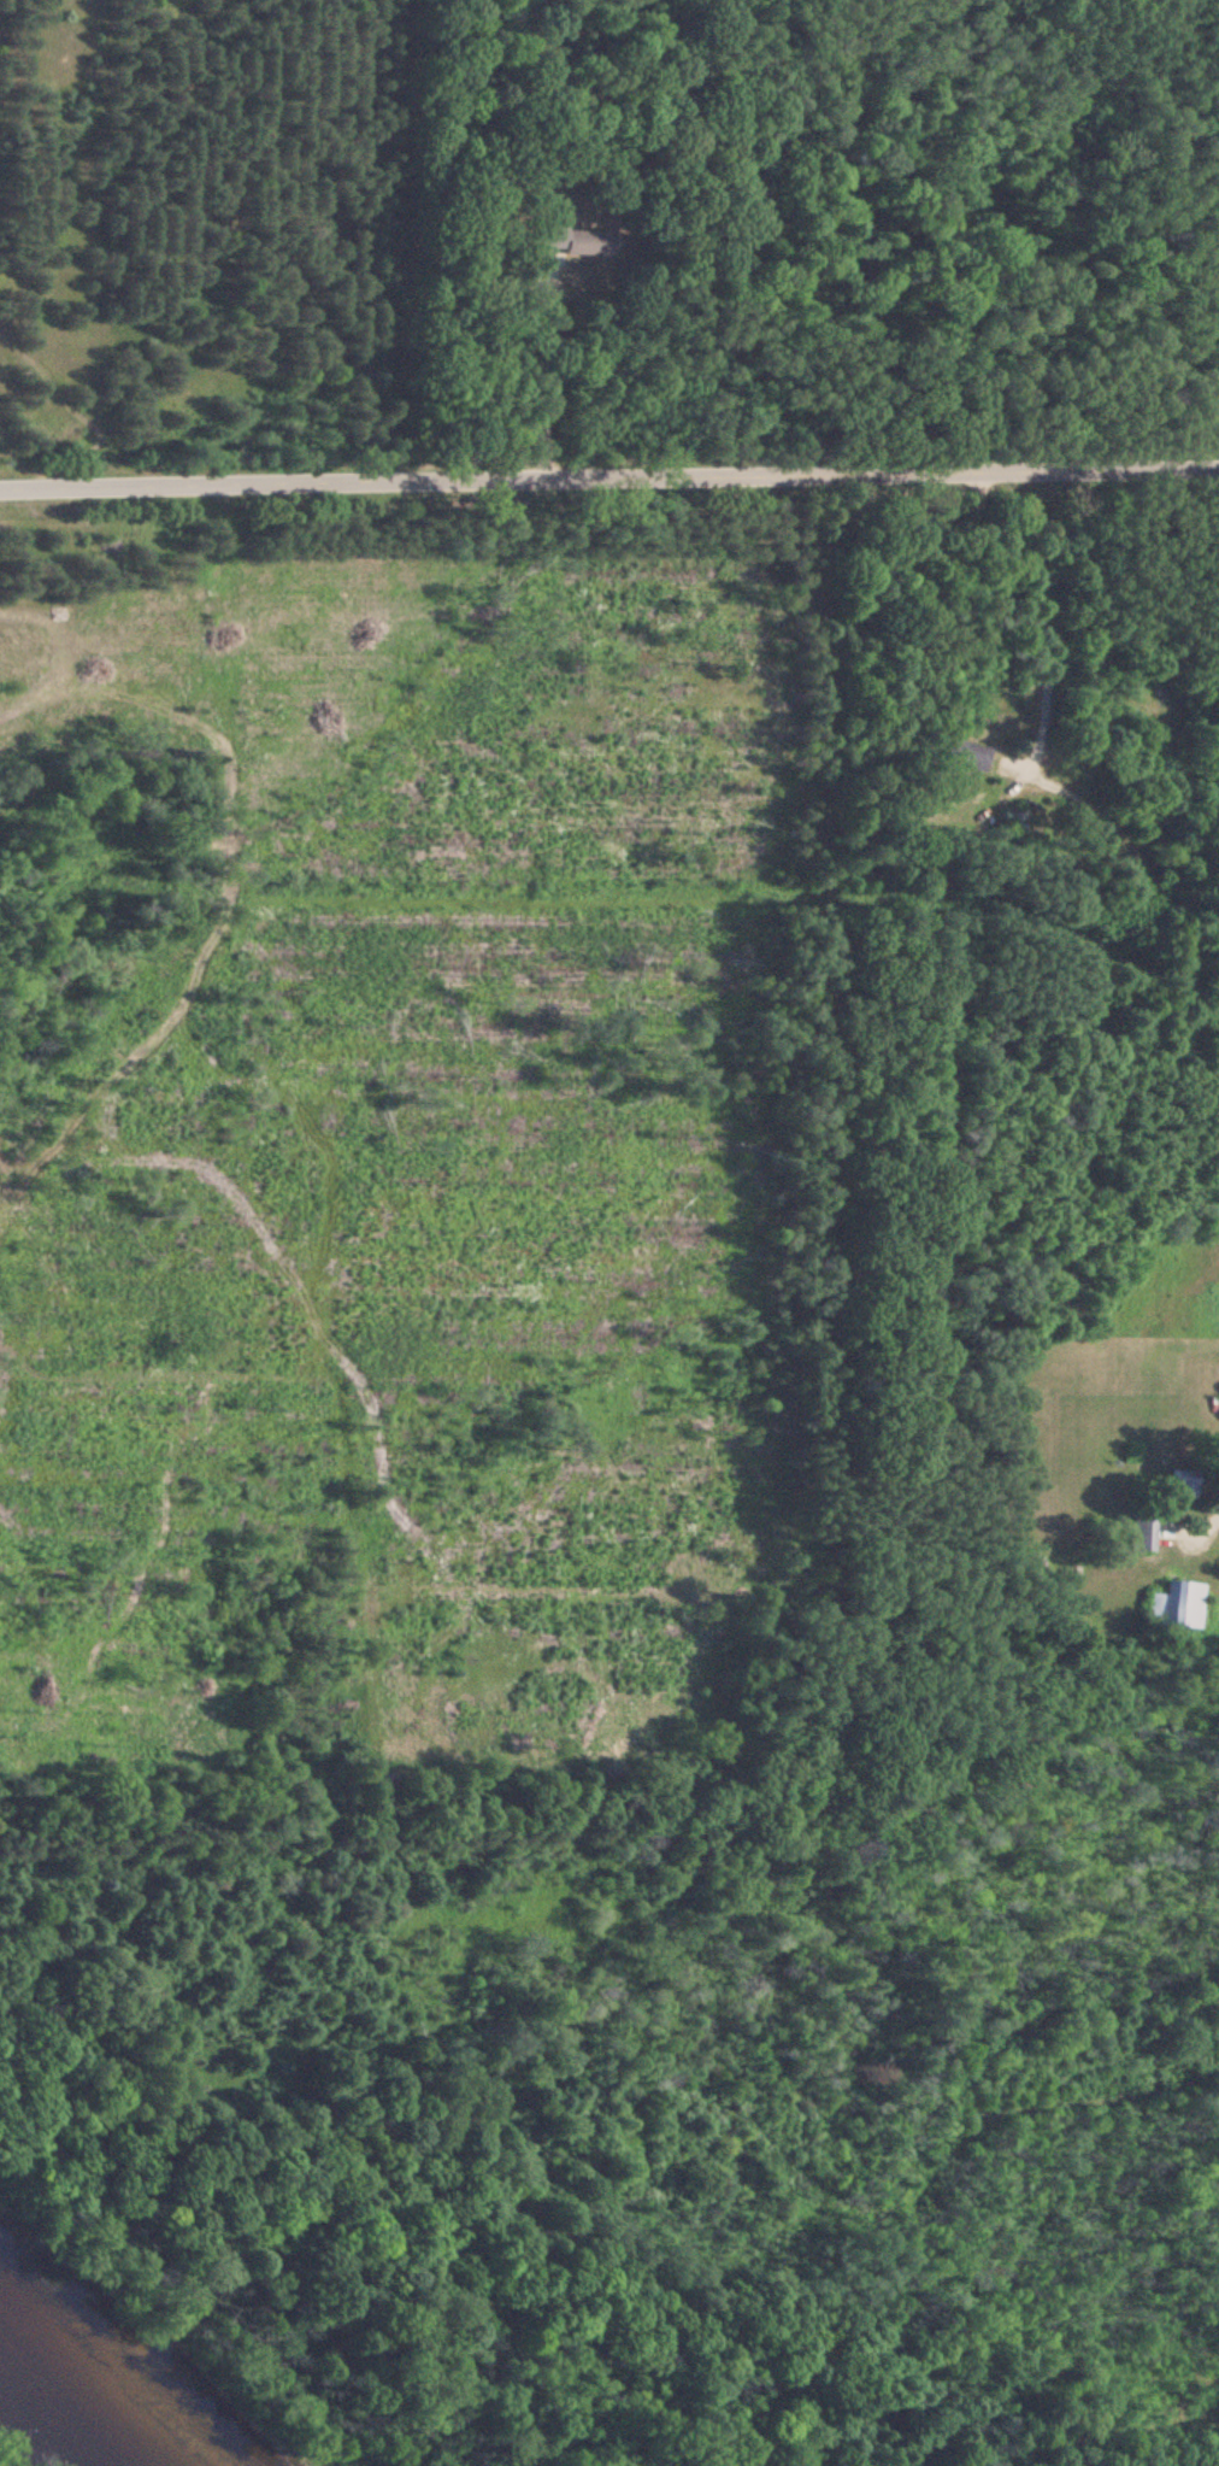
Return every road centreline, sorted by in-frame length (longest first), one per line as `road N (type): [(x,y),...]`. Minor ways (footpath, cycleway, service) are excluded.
road 1 (residential): [(0,480),(389,469),(1218,465)]

